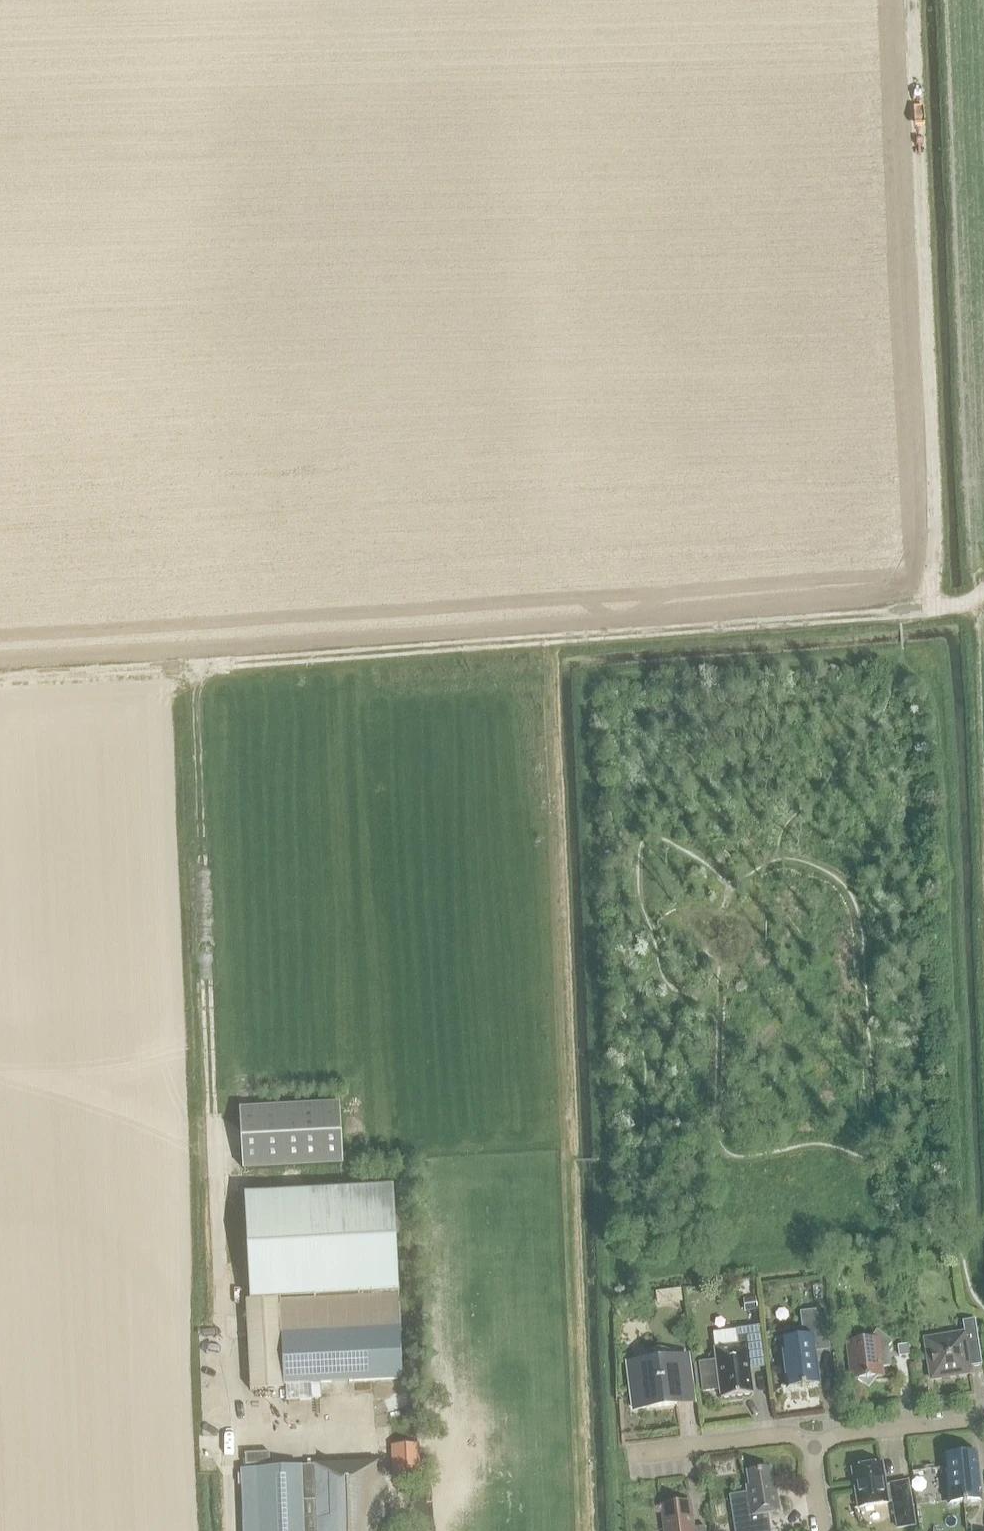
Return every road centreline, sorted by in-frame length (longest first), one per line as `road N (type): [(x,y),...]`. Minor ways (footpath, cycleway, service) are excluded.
road 1 (residential): [(815,1447),(785,1436),(634,1455)]
road 2 (residential): [(983,1418),(844,1435),(815,1447)]

